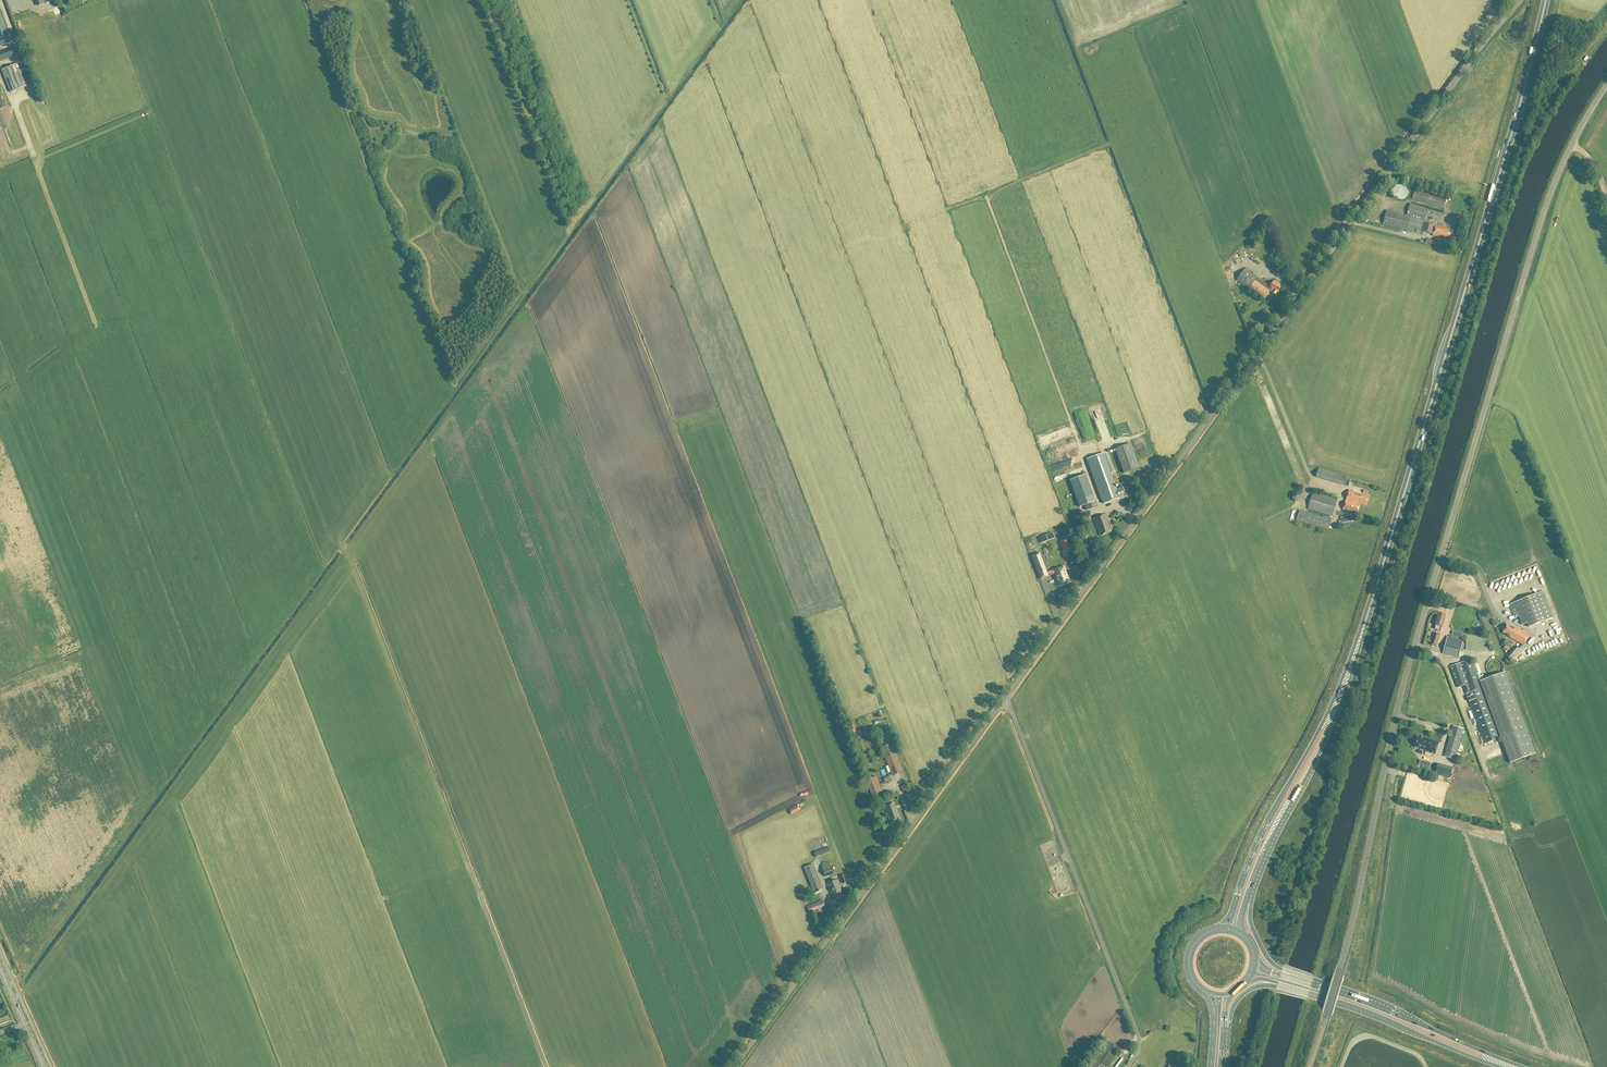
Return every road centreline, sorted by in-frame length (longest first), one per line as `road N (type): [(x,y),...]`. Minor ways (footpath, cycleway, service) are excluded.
road 1 (tertiary): [(1310,1066),(1355,914),(1412,654),(1543,210),(1572,144)]
road 2 (unclassified): [(1008,700),(1520,0)]
road 3 (trunk): [(1377,583),(1547,0)]
road 4 (unclassified): [(737,1066),(1008,700)]
road 5 (unclassified): [(1127,1066),(1139,1037),(1008,700)]
road 6 (trunk): [(1377,583),(1325,718),(1262,834),(1224,929)]
road 7 (trunk): [(1247,903),(1332,725),(1377,583)]
road 8 (trunk): [(1522,1066),(1359,997),(1281,974)]
road 9 (trunk): [(1278,983),(1500,1066)]

